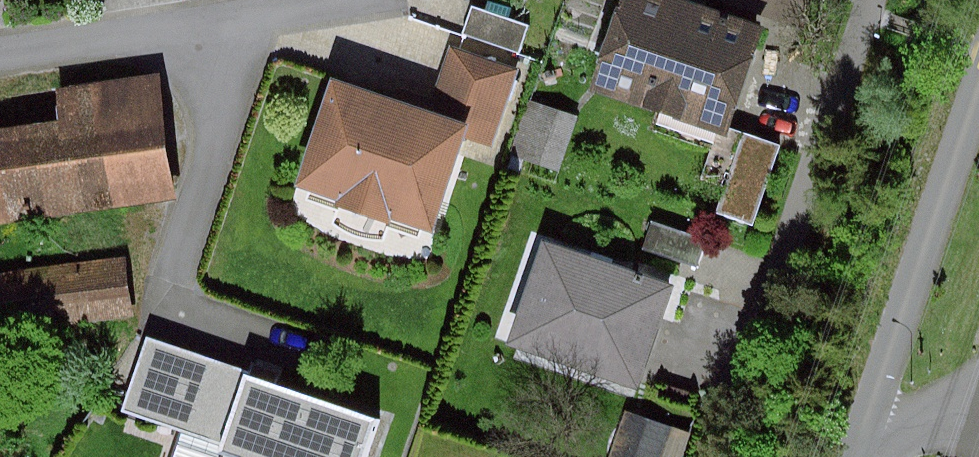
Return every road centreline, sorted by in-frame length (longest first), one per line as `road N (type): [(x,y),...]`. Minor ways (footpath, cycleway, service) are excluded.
road 1 (residential): [(714,456),(874,0)]
road 2 (residential): [(978,94),(857,456)]
road 3 (residential): [(0,51),(321,0)]

